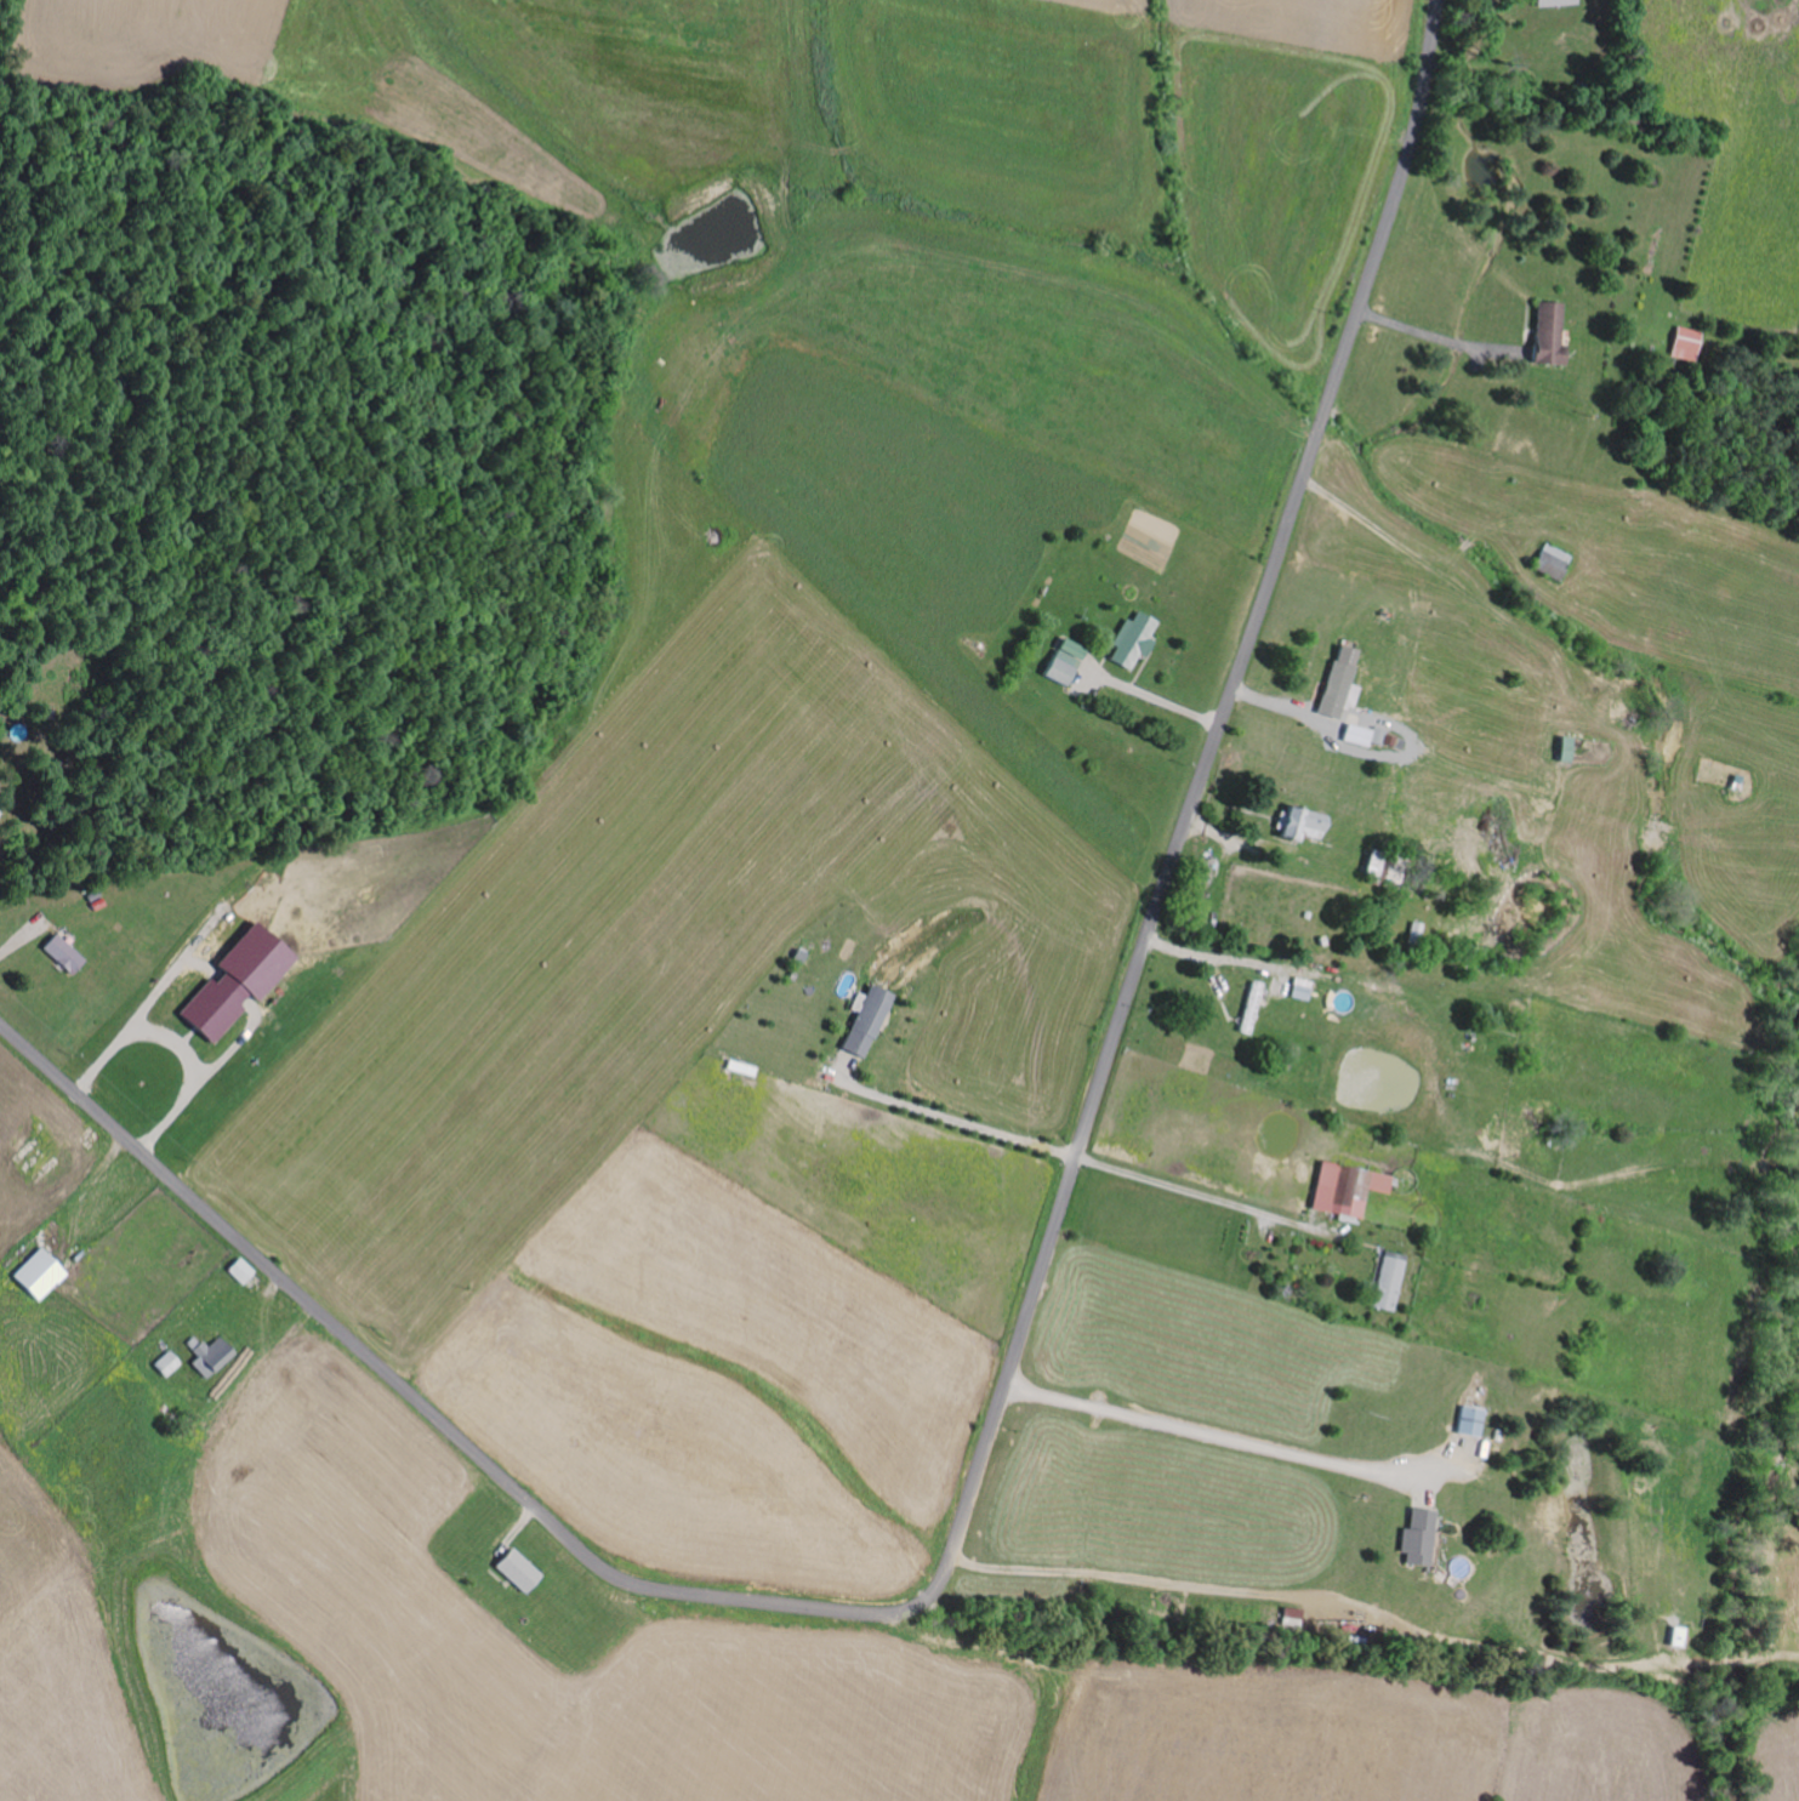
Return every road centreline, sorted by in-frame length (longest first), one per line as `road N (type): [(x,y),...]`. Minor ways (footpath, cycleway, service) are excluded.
road 1 (residential): [(0,1025),(609,1572),(705,1596),(867,1613),(915,1607),(945,1577),(964,1526),(1156,912),(1385,223),(1424,95),(1439,0)]

